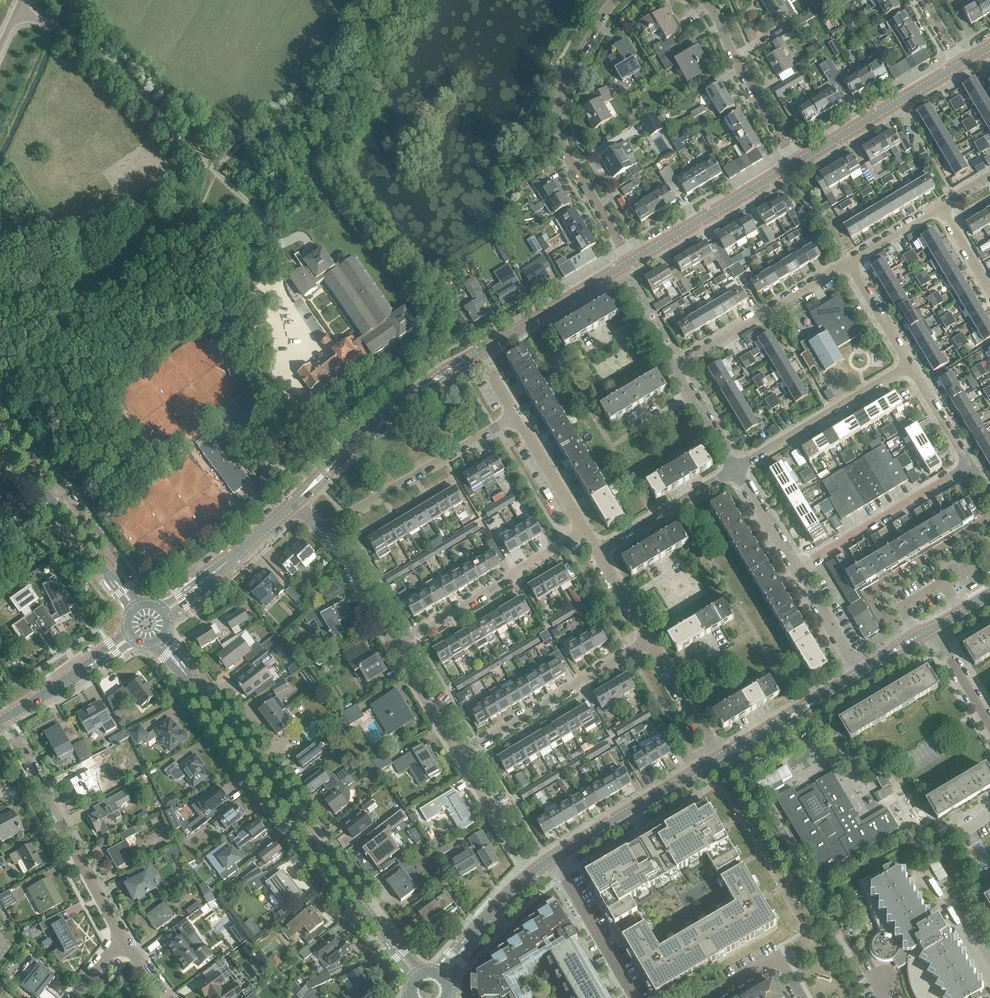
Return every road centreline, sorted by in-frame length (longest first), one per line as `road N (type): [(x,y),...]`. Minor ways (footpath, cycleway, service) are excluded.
road 1 (tertiary): [(418,976),(160,638)]
road 2 (residential): [(631,261),(565,151),(560,119),(620,0)]
road 3 (residential): [(122,944),(4,722)]
road 4 (secondary): [(293,503),(377,421),(479,353)]
road 5 (tertiary): [(134,609),(0,431)]
road 6 (residential): [(394,645),(585,532)]
road 7 (residential): [(325,531),(514,416)]
road 8 (residential): [(458,755),(647,640)]
road 9 (residential): [(673,366),(849,260)]
road 10 (residential): [(733,469),(909,368)]
road 11 (residential): [(796,569),(969,467)]
road 12 (secondary): [(795,163),(960,65)]
road 13 (tertiary): [(554,857),(718,758)]
road 14 (secondary): [(631,261),(795,163)]
road 15 (residential): [(704,0),(795,163)]
road 16 (secondary): [(163,613),(293,503)]
road 17 (tertiary): [(718,758),(857,675)]
road 18 (residential): [(635,997),(554,857)]
road 19 (secondary): [(479,353),(616,271)]
road 20 (residential): [(597,552),(733,469)]
road 21 (secondary): [(4,722),(132,636)]
road 22 (residential): [(526,878),(458,755)]
road 23 (residential): [(718,758),(647,640)]
road 24 (residential): [(585,532),(514,416)]
road 25 (residential): [(394,645),(325,531)]
road 26 (residential): [(989,980),(922,867)]
road 27 (tertiary): [(440,976),(526,878)]
road 28 (residential): [(458,755),(394,645)]
road 29 (residential): [(909,368),(849,260)]
road 30 (residential): [(857,675),(796,569)]

